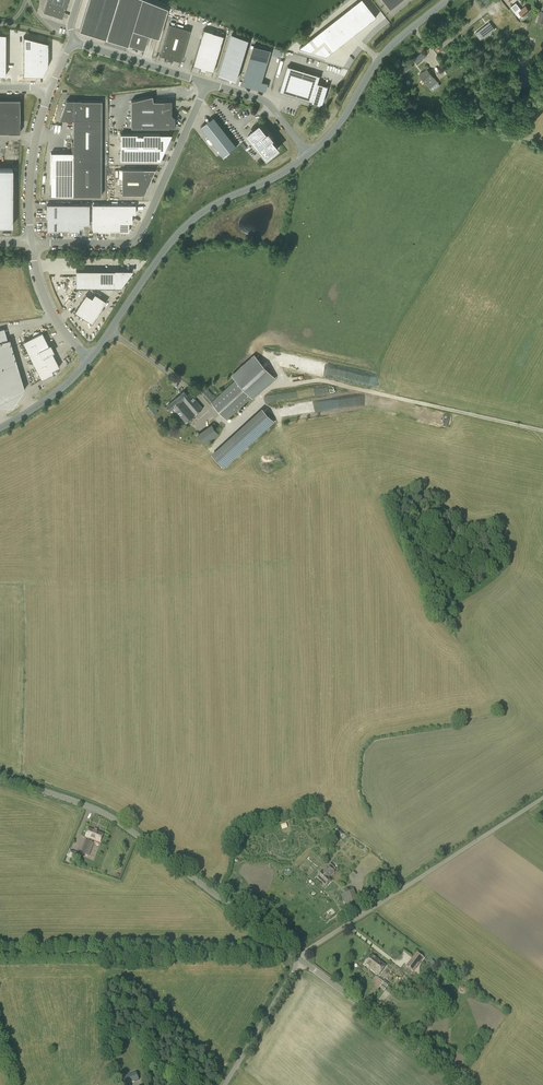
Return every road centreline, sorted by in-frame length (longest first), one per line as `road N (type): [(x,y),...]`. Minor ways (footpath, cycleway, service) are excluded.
road 1 (tertiary): [(296,957),(105,811),(0,775)]
road 2 (secondary): [(90,359),(189,223),(308,155)]
road 3 (unclassified): [(296,957),(542,800)]
road 4 (track): [(290,952),(0,953)]
road 5 (residential): [(31,242),(135,241),(207,83)]
road 6 (tertiary): [(465,1084),(296,957)]
road 7 (secondary): [(308,155),(342,120),(388,49),(446,0)]
road 8 (residential): [(31,242),(30,175),(48,91)]
road 9 (unclassified): [(221,1084),(296,957)]
road 10 (residential): [(72,42),(207,83)]
road 11 (residential): [(90,359),(53,316),(31,242)]
road 12 (residential): [(207,83),(268,103),(308,155)]

